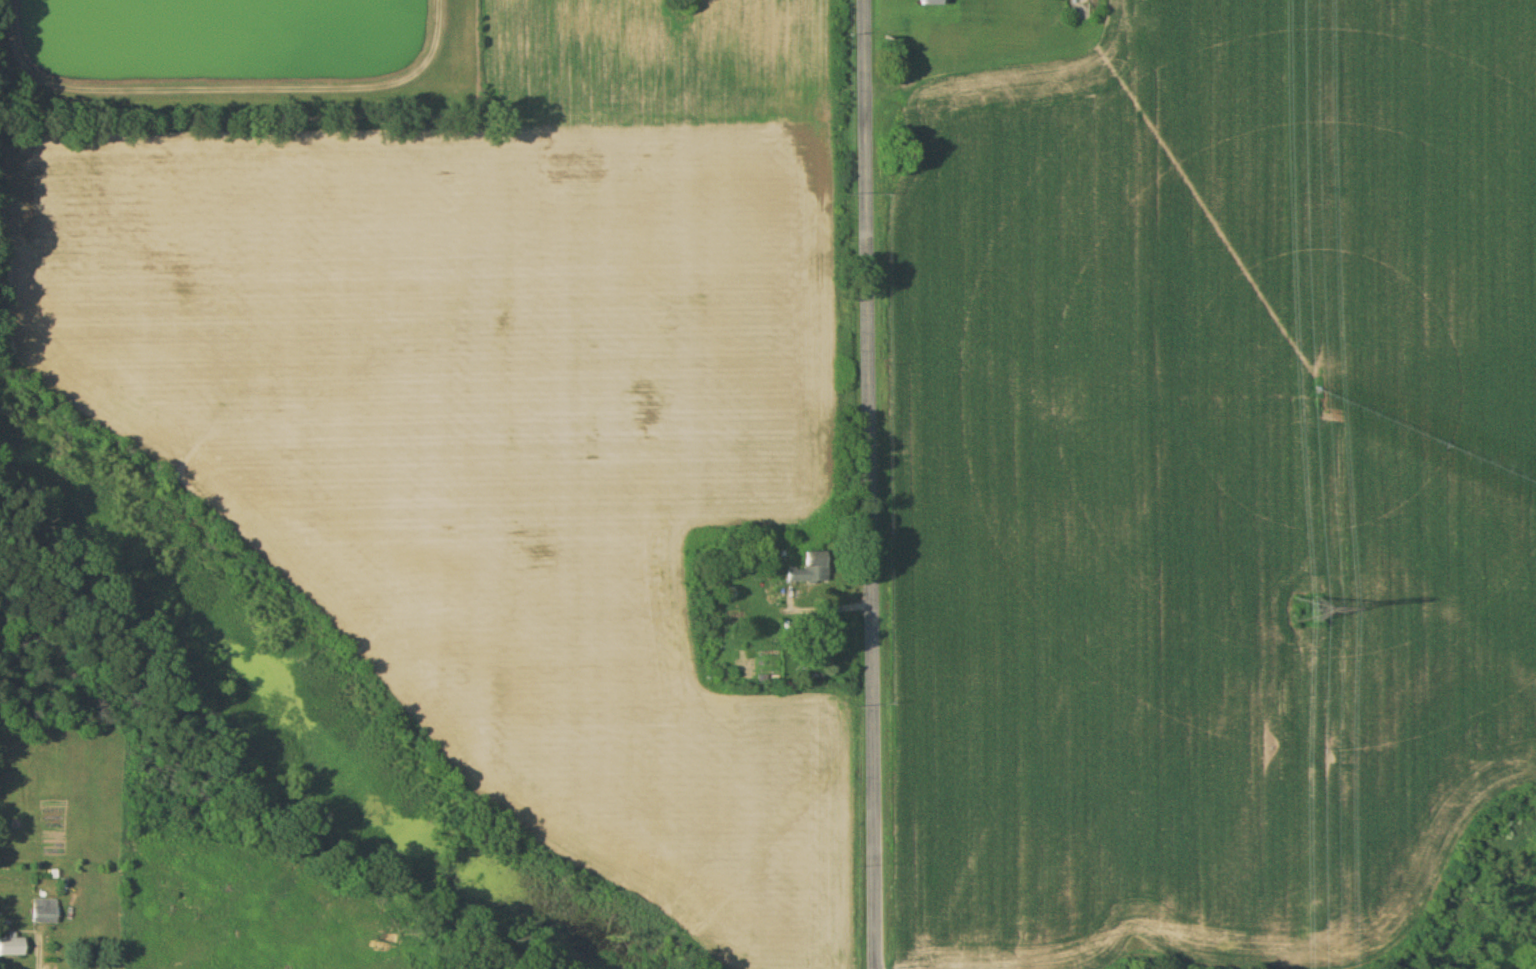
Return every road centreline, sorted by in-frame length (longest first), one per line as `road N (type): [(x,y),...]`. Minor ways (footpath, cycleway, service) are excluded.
road 1 (residential): [(874,968),(866,0)]

